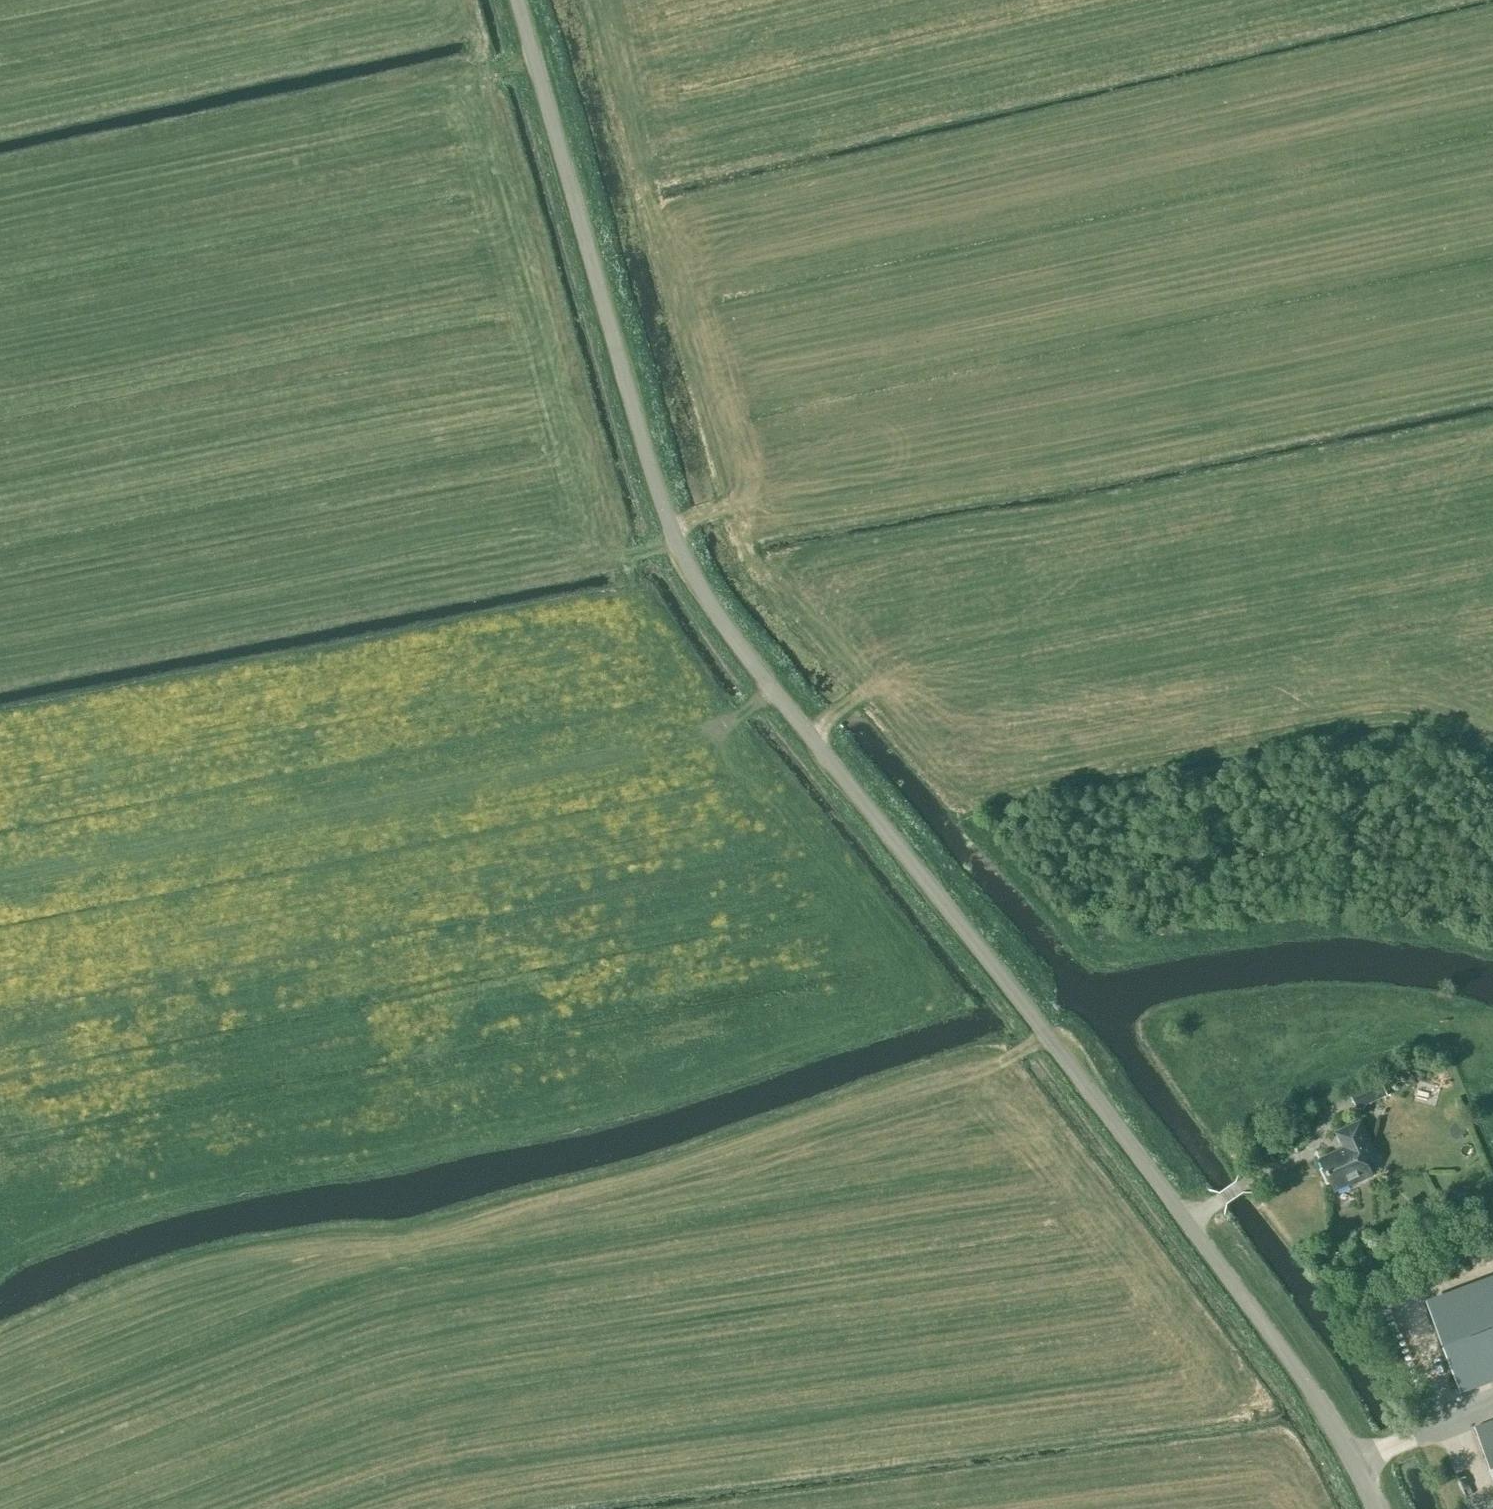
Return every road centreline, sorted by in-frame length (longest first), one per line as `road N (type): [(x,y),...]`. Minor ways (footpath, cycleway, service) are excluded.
road 1 (unclassified): [(1377,1508),(1282,1349),(743,652),(682,558),(515,0)]

